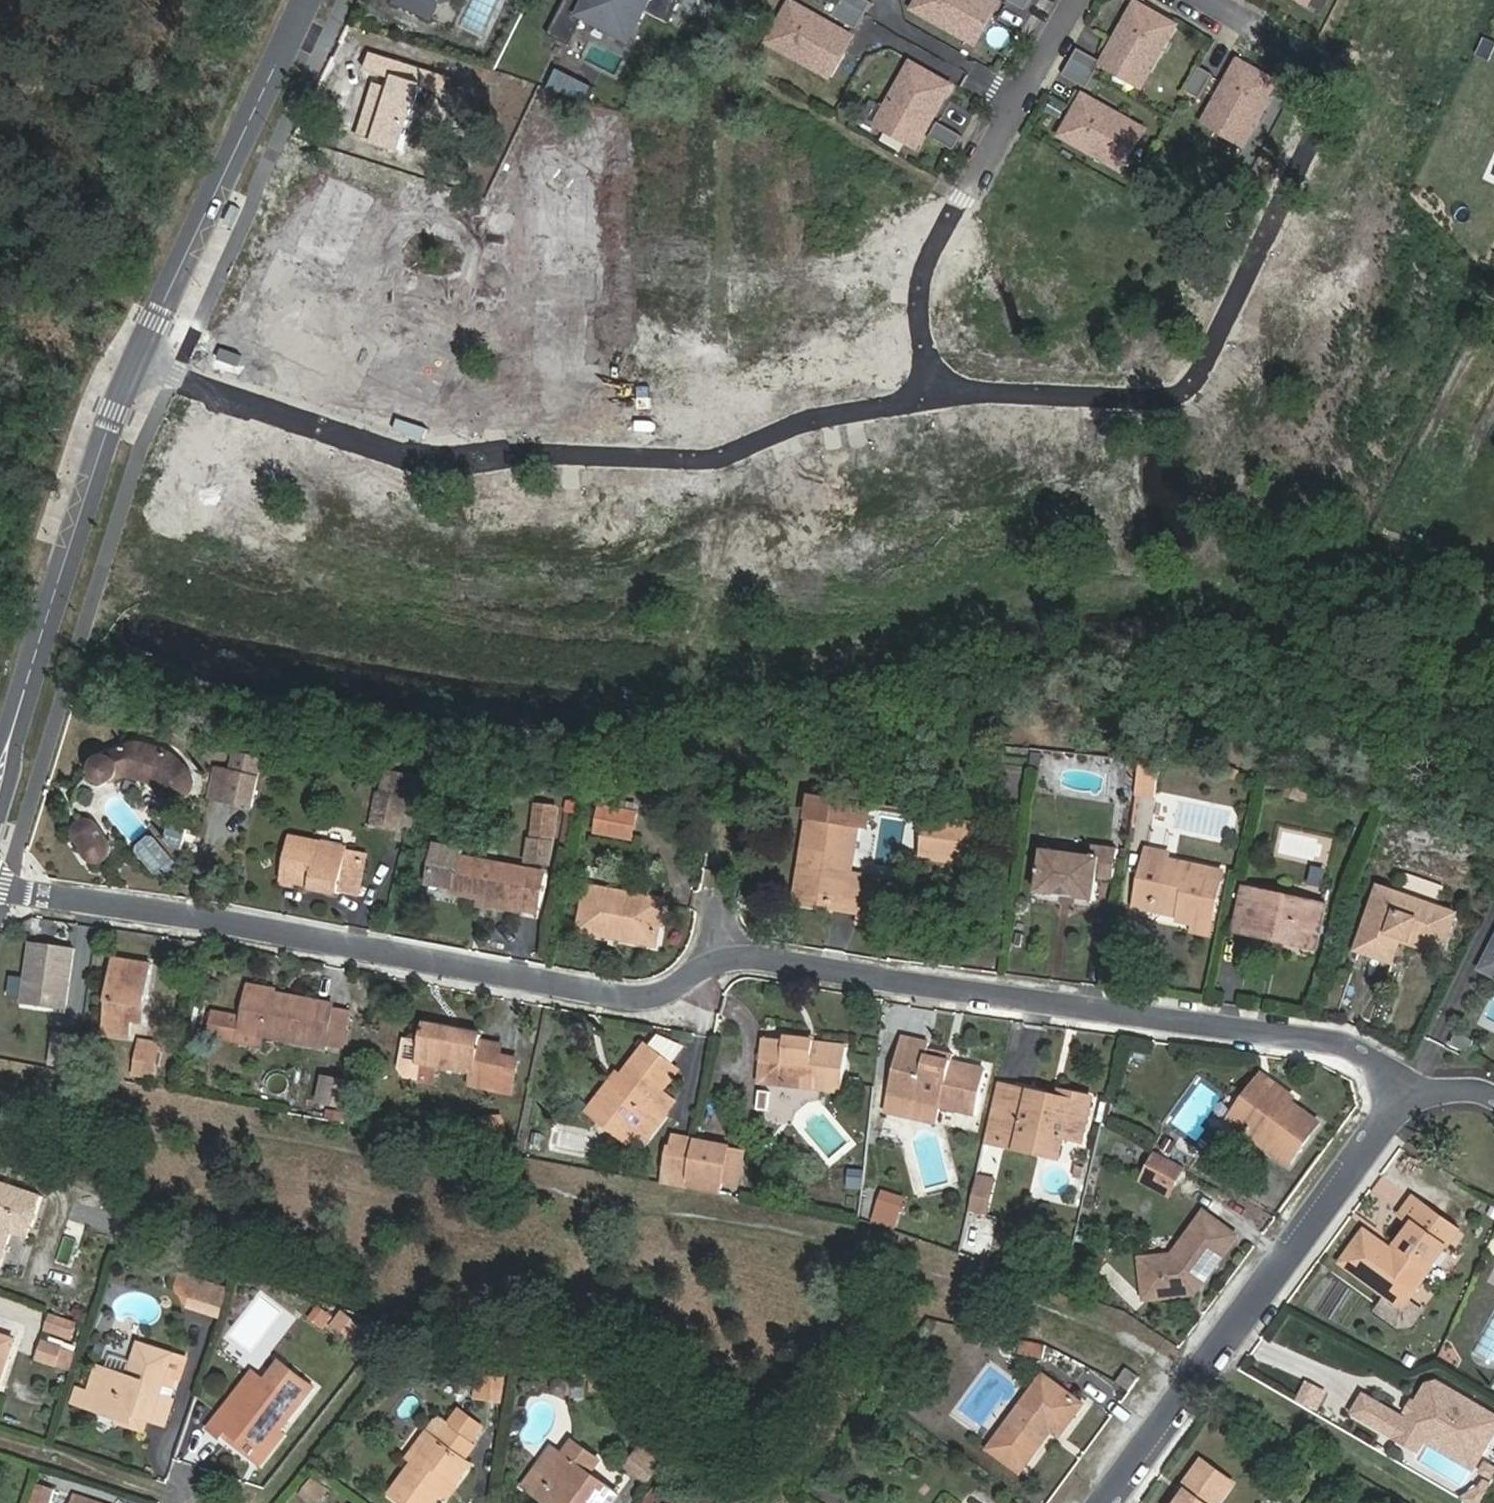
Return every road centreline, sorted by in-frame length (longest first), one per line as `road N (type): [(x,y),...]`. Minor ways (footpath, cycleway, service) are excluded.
road 1 (track): [(1447,1502),(1212,1369),(991,1273),(862,1232),(0,1084)]
road 2 (residential): [(1399,1097),(1375,1064),(1342,1045),(734,954),(651,997),(0,888)]
road 3 (residential): [(138,361),(414,458),(546,452),(708,461),(811,419),(932,394)]
road 4 (residential): [(932,394),(1170,396),(1194,380),(1317,130)]
road 5 (residential): [(1112,1502),(1399,1097)]
road 6 (secondary): [(138,361),(113,412),(0,770)]
road 7 (secondary): [(305,0),(138,361)]
road 8 (residential): [(925,259),(1080,0)]
road 9 (residential): [(932,394),(917,307),(925,259)]

